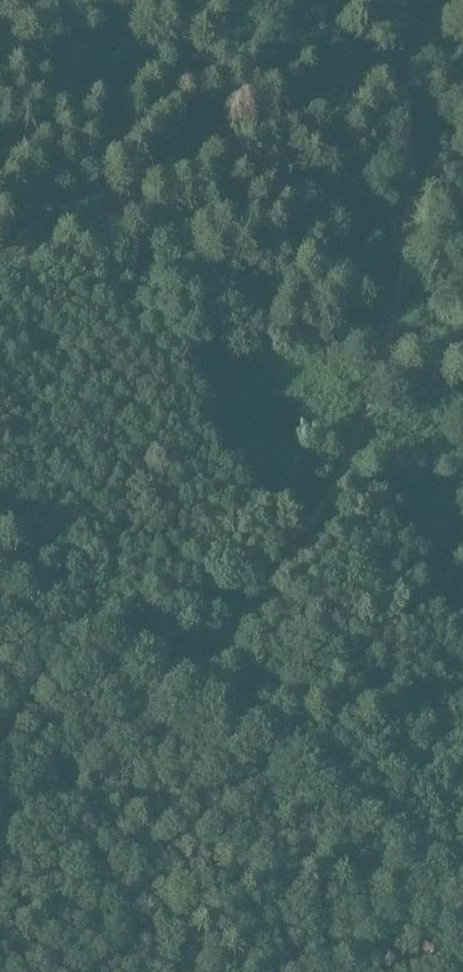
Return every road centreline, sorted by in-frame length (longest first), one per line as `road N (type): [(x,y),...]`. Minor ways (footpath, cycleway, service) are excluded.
road 1 (track): [(0,841),(221,642),(334,485),(367,412),(397,288),(410,197),(410,62)]
road 2 (track): [(0,266),(391,72),(462,10)]

